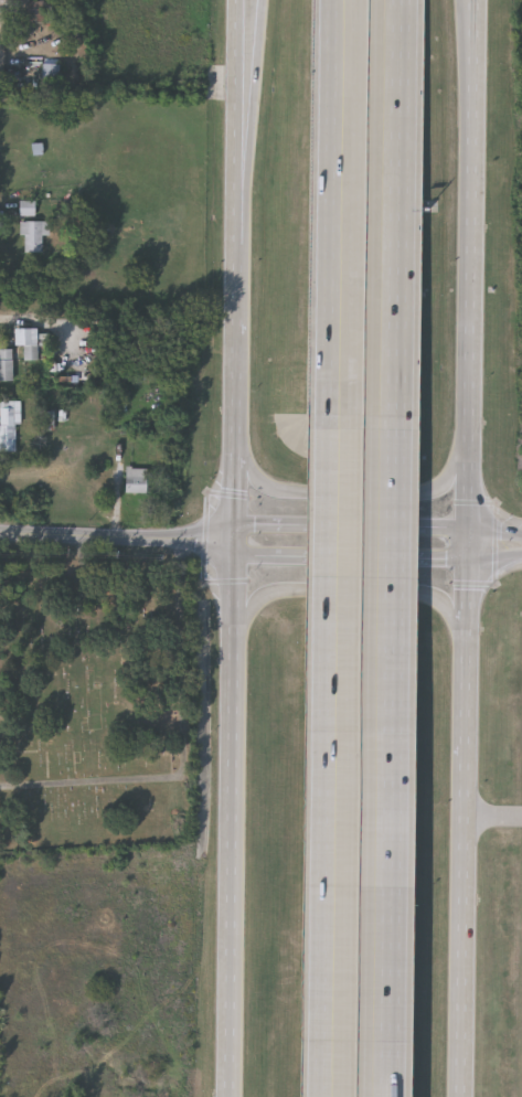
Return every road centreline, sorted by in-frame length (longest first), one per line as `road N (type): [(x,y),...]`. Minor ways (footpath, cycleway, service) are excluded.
road 1 (secondary): [(464,816),(475,22)]
road 2 (motorway): [(387,1096),(395,425)]
road 3 (motorway): [(339,427),(333,1096)]
road 4 (secondary): [(233,544),(231,1096)]
road 5 (motorway): [(345,0),(339,427)]
road 6 (motorway): [(395,425),(401,0)]
road 7 (secondary): [(459,1096),(464,816)]
road 8 (secondary): [(466,643),(440,605),(409,594),(290,592),(259,603),(234,642)]
road 9 (secondary): [(241,448),(260,486),(285,496),(415,500),(443,490),(465,450)]
road 10 (secondary): [(469,547),(439,530),(263,528),(233,544)]
road 11 (secondary): [(233,544),(255,556),(441,562),(469,547)]
road 12 (motorway): [(262,0),(238,238)]
road 13 (secondary): [(241,0),(238,238)]
road 14 (secondary): [(233,544),(0,538)]
road 15 (secondary): [(238,238),(241,448)]

